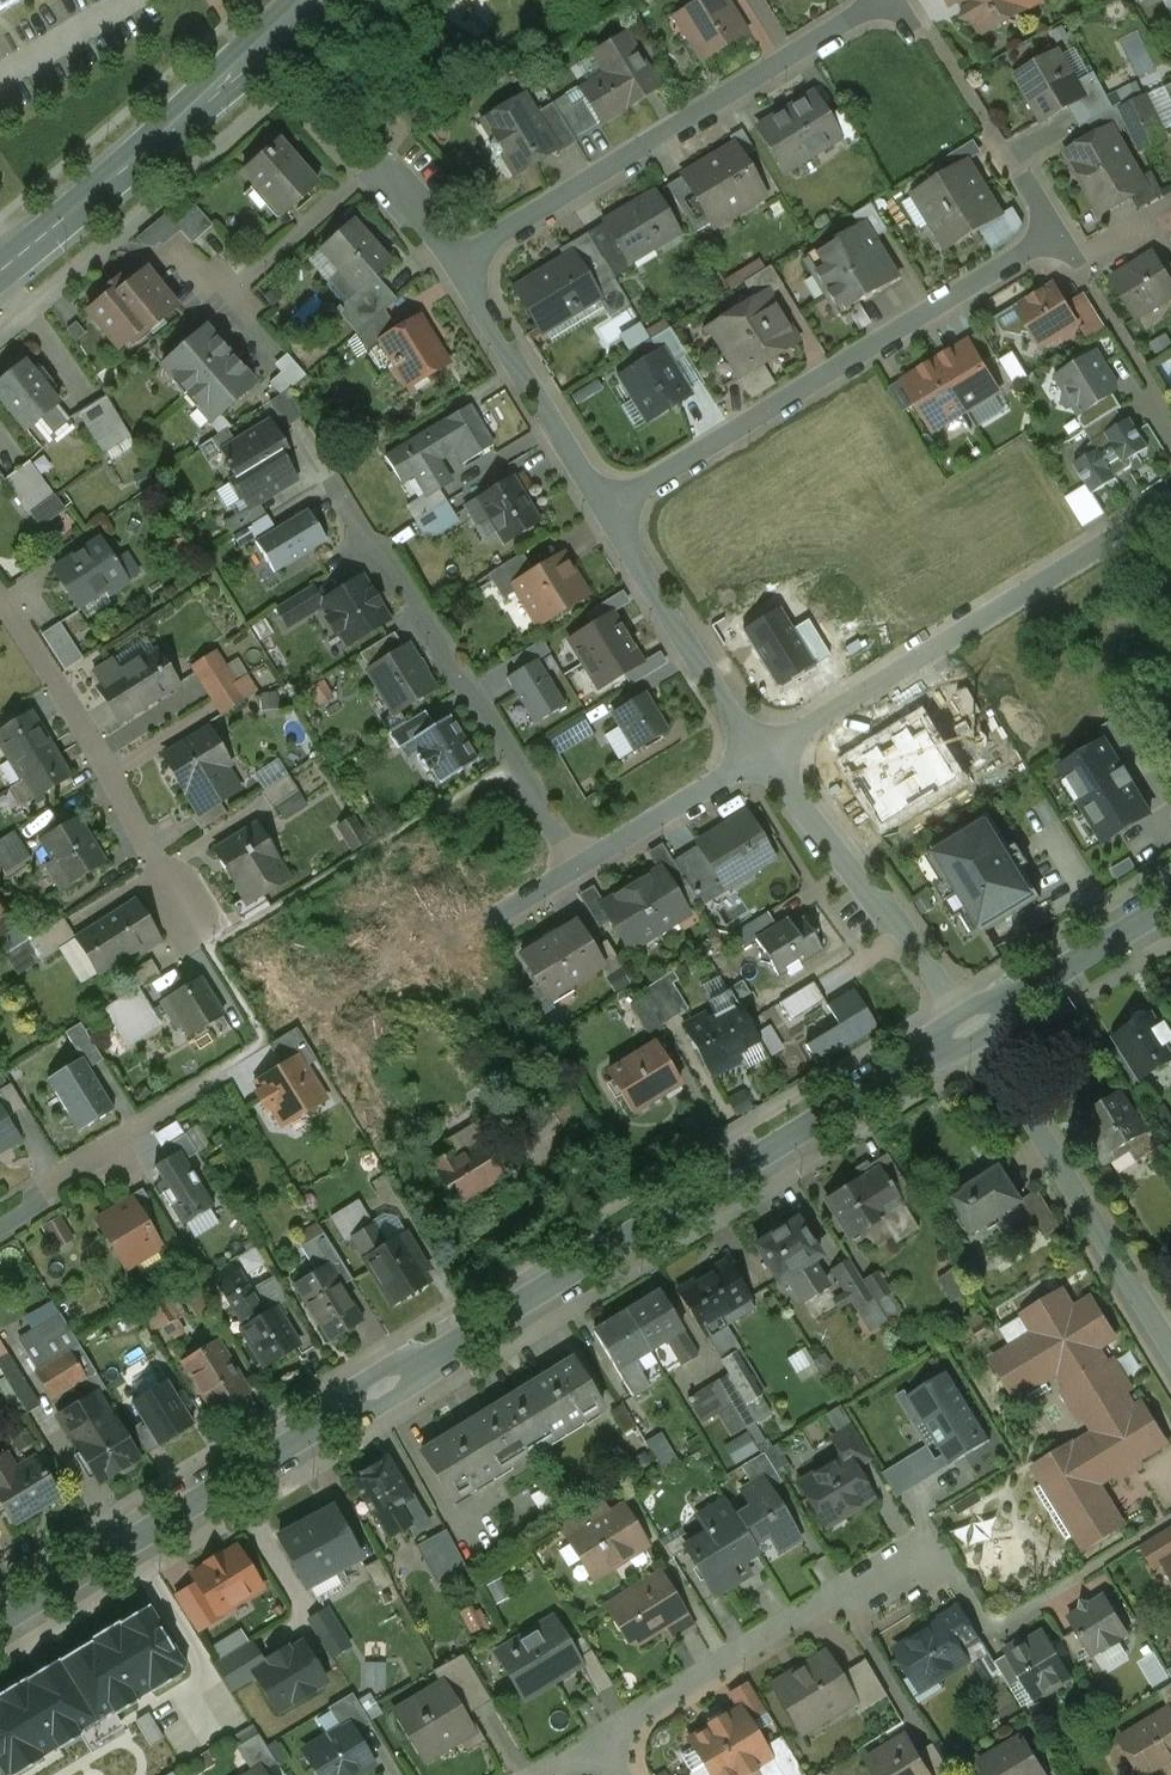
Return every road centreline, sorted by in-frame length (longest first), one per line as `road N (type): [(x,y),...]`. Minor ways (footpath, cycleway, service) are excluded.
road 1 (tertiary): [(0,1619),(971,1026)]
road 2 (residential): [(603,1743),(932,1548),(986,1635),(1032,1609)]
road 3 (residential): [(604,510),(1058,231)]
road 4 (residential): [(455,265),(882,0)]
road 5 (residential): [(761,754),(1170,502)]
road 6 (secondary): [(0,270),(308,0)]
road 7 (residential): [(0,603),(39,655),(212,949)]
road 8 (residential): [(1170,1355),(971,1026)]
road 9 (residential): [(577,865),(371,548)]
road 10 (residential): [(971,1026),(761,754)]
road 11 (residential): [(761,754),(604,510)]
road 12 (residential): [(604,510),(455,265)]
road 13 (residential): [(223,1073),(39,1186),(27,1207),(0,1223)]
road 14 (tertiary): [(971,1026),(1170,902)]
road 15 (residential): [(761,754),(577,865)]
road 16 (residential): [(1058,231),(1080,266),(1155,221)]
road 17 (residential): [(455,265),(373,168)]

